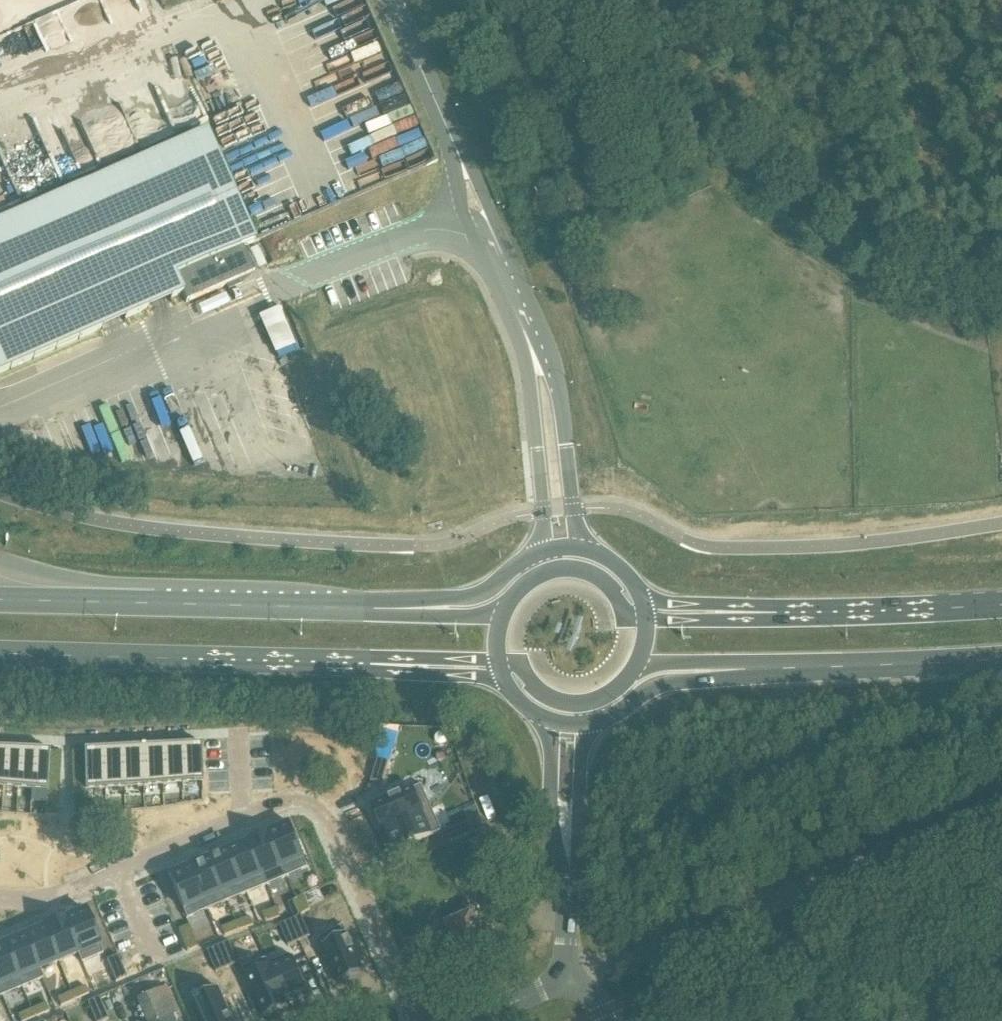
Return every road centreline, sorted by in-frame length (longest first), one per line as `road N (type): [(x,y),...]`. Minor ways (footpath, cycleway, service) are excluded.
road 1 (primary): [(412,608),(0,599)]
road 2 (primary): [(0,652),(398,665)]
road 3 (unclassified): [(878,883),(867,865),(687,940),(567,973)]
road 4 (residential): [(417,1020),(320,805),(289,798),(247,816)]
road 5 (primary): [(732,670),(1001,659)]
road 6 (primary): [(1001,604),(740,612)]
road 7 (unclassified): [(580,548),(558,397),(528,341)]
road 8 (unclassified): [(528,341),(543,551)]
road 9 (primary): [(584,723),(663,685),(732,670)]
road 10 (unclassified): [(453,144),(391,0)]
road 11 (tertiary): [(567,973),(566,822)]
road 12 (primary): [(543,551),(475,594),(412,608)]
road 13 (residential): [(247,816),(117,871)]
road 14 (residential): [(117,871),(52,897),(0,899)]
road 15 (primary): [(645,619),(591,574),(541,574)]

